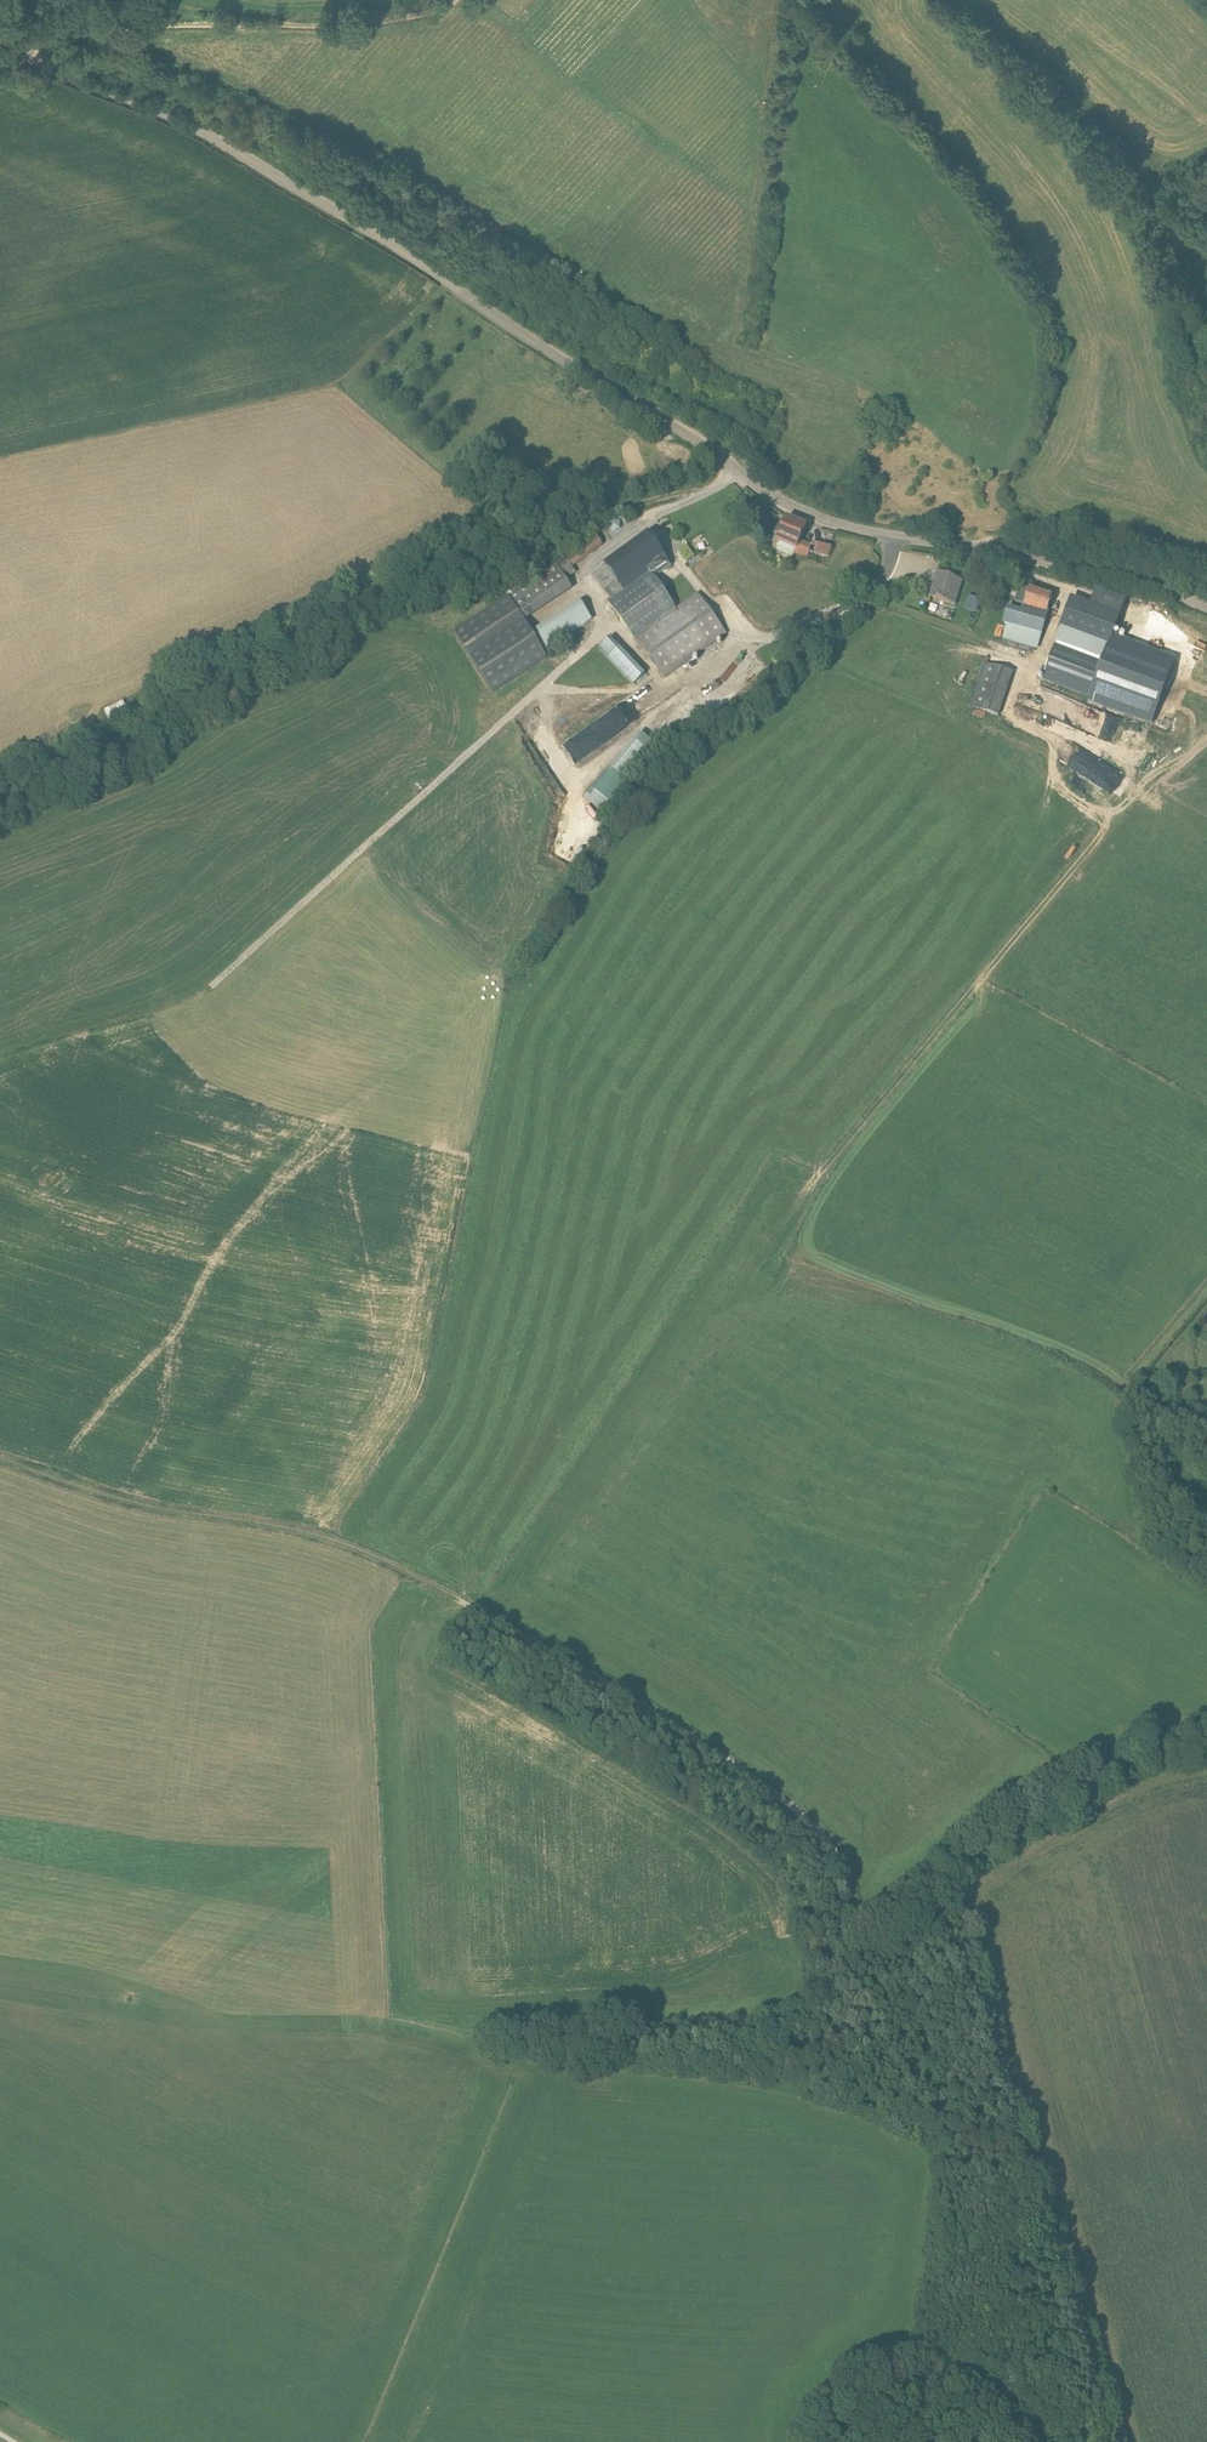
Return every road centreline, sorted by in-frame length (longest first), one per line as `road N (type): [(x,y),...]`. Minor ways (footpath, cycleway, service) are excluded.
road 1 (track): [(0,1460),(143,1507),(335,1542),(539,1642),(701,1743),(819,1830),(843,1866),(869,1939),(888,1935),(968,1861),(1070,1798),(1147,1760),(1206,1749)]
road 2 (tertiary): [(1206,606),(1116,574),(808,513),(205,134),(0,55)]
road 3 (track): [(711,489),(619,508),(533,554),(405,588),(293,655),(212,690),(153,737),(0,805)]
road 4 (track): [(610,621),(210,987)]
road 5 (track): [(859,601),(734,716),(662,766),(584,862),(534,956),(507,982)]
road 6 (track): [(454,0),(392,21),(136,28),(9,57)]

